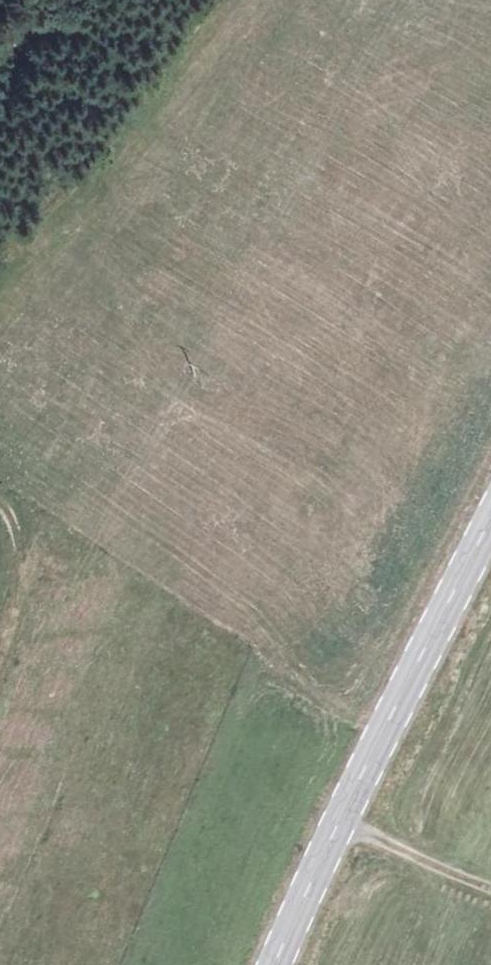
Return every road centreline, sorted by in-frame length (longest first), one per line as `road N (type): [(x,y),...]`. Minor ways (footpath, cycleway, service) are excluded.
road 1 (secondary): [(275,964),(490,522)]

